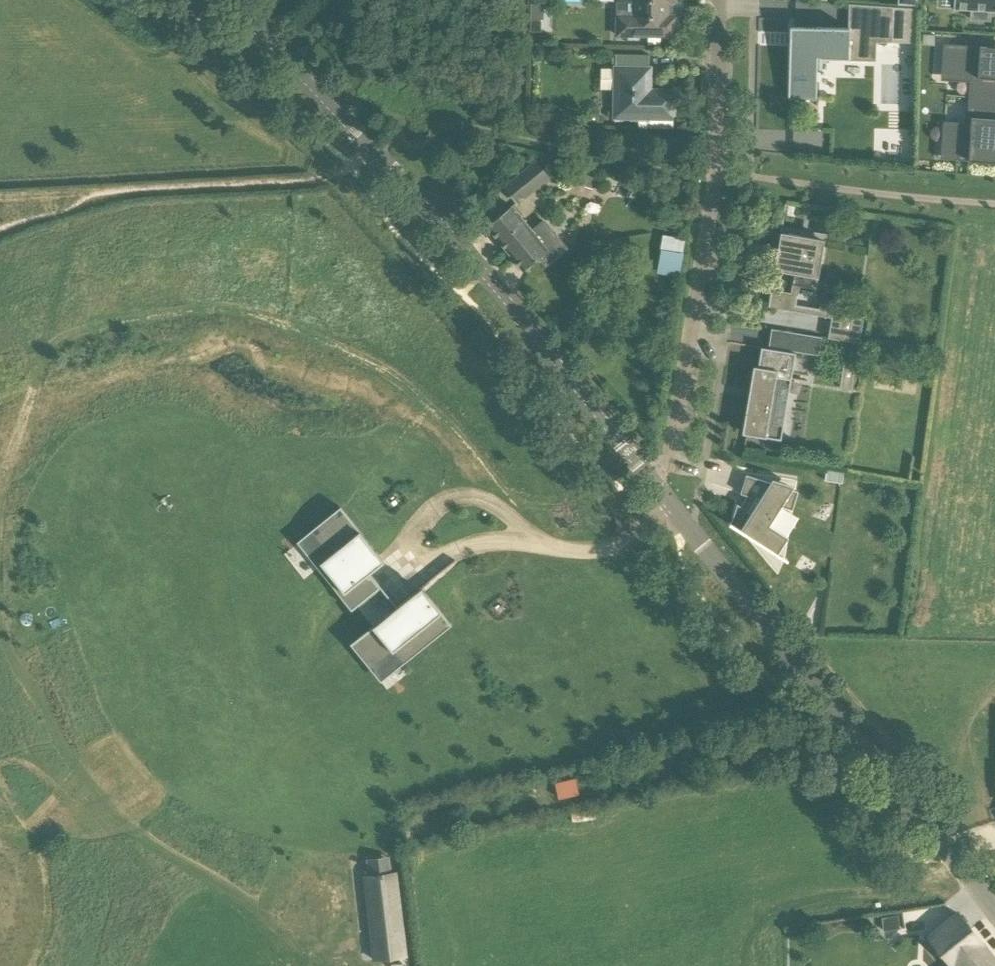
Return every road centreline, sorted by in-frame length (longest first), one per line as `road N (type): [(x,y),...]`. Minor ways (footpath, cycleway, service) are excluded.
road 1 (unclassified): [(994,903),(463,247),(229,0)]
road 2 (unclassified): [(667,469),(712,202),(719,0)]

